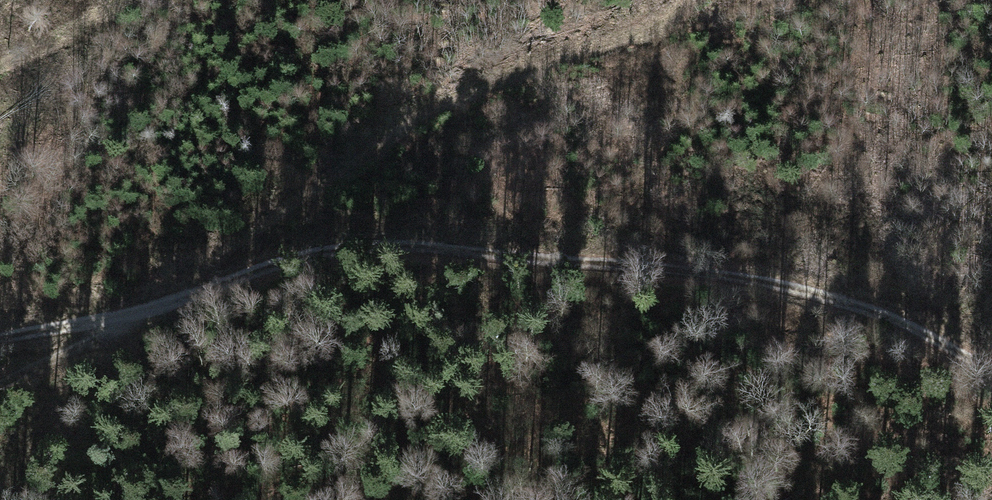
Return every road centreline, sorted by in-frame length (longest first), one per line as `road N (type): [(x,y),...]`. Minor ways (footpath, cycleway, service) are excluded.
road 1 (track): [(0,337),(131,314),(295,252),(412,243),(597,258),(828,291),(991,363)]
road 2 (track): [(0,390),(177,295),(447,97),(512,70),(651,33),(693,0)]

